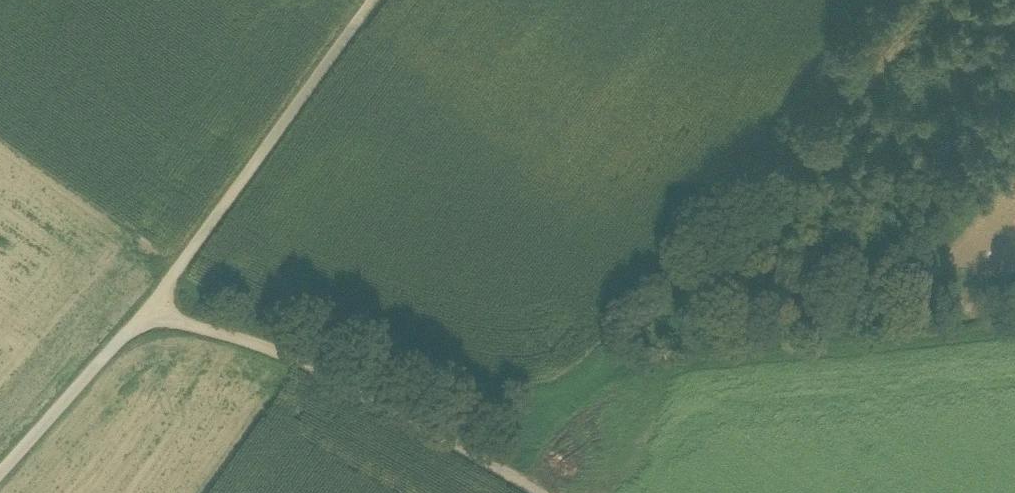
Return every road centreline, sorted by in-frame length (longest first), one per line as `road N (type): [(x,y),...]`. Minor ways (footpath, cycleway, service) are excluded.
road 1 (track): [(146,309),(286,353),(537,492)]
road 2 (track): [(146,309),(373,0)]
road 3 (track): [(0,472),(146,309)]

